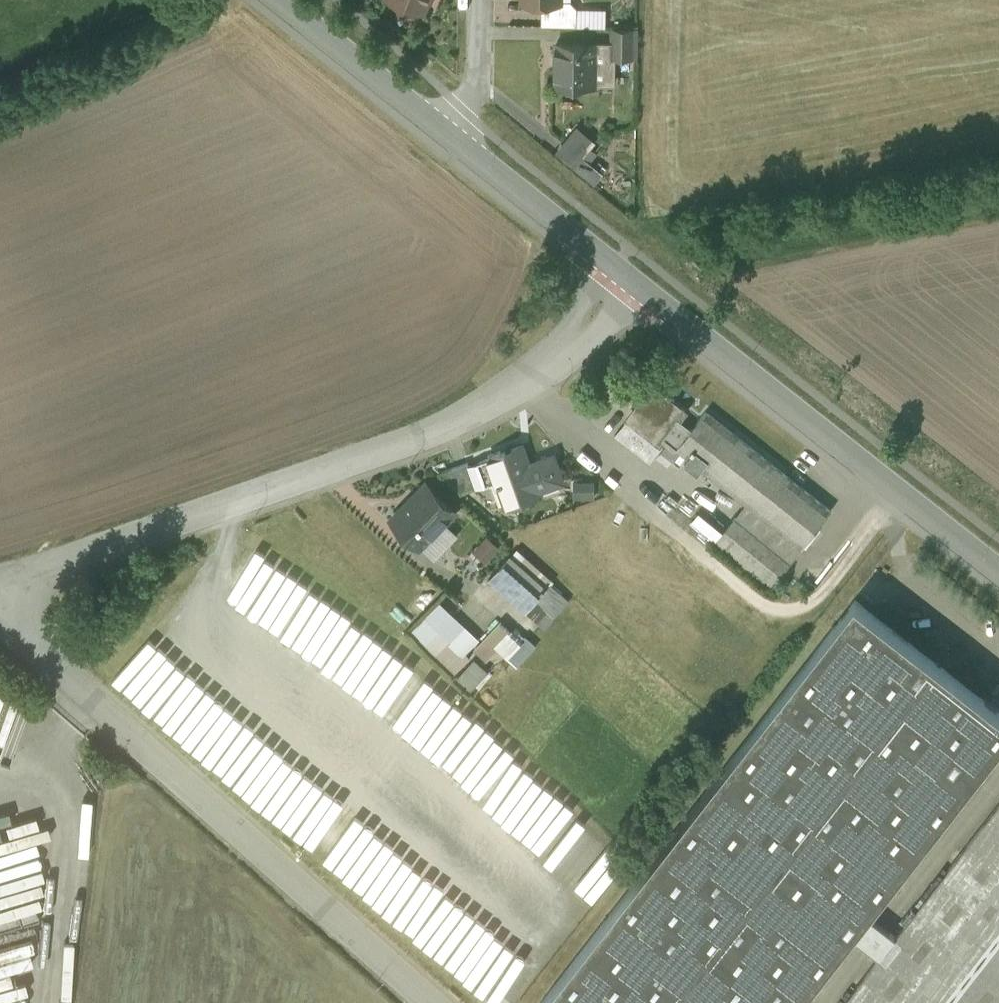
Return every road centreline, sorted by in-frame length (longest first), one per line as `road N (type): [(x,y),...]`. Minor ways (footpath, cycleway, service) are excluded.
road 1 (residential): [(0,611),(434,1002)]
road 2 (residential): [(0,580),(427,436),(523,386)]
road 3 (tertiary): [(998,571),(657,301)]
road 4 (tertiary): [(444,133),(280,0)]
road 5 (tertiary): [(586,245),(444,133)]
road 6 (residential): [(471,0),(469,85),(444,133)]

